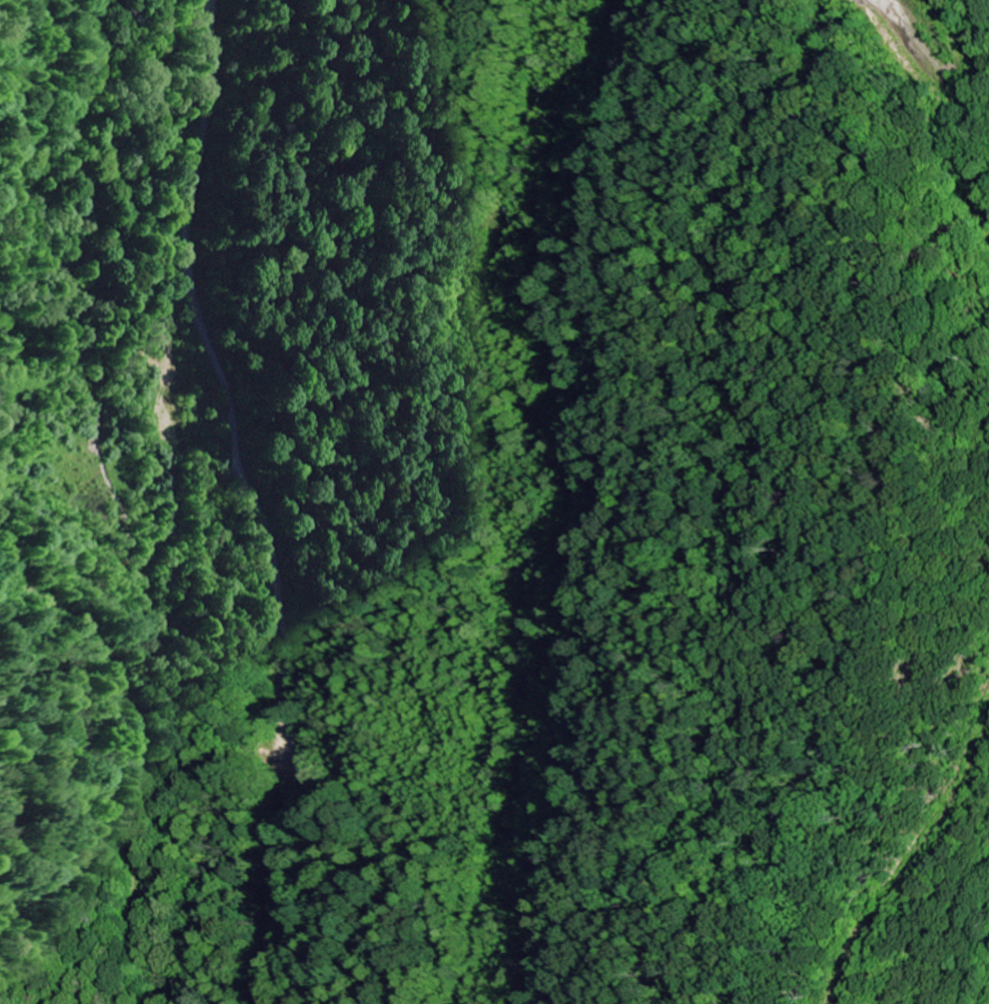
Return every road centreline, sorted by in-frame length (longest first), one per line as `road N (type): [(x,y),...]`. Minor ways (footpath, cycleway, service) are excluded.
road 1 (residential): [(169,0),(134,159),(140,218),(209,358),(214,445),(283,558),(294,812),(337,876),(335,1003)]

